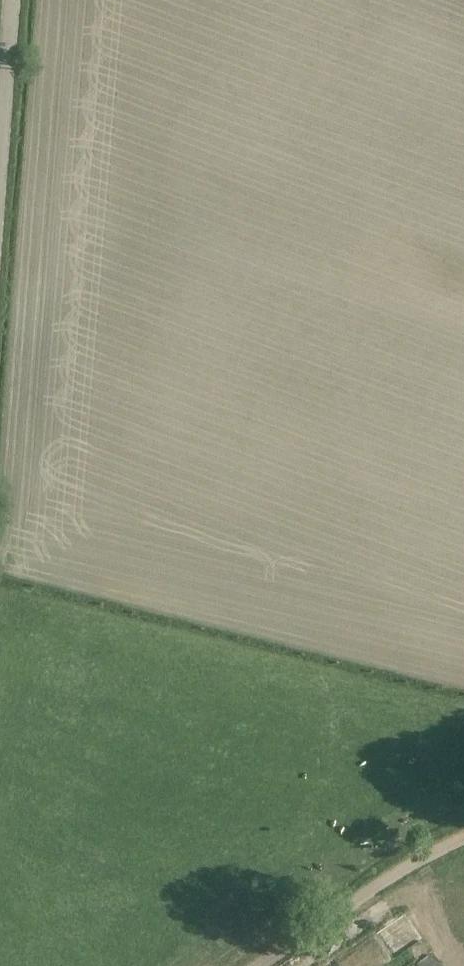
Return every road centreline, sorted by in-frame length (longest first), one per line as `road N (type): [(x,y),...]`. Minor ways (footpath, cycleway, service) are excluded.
road 1 (track): [(463,839),(398,874),(265,965)]
road 2 (unclassified): [(0,157),(13,0)]

